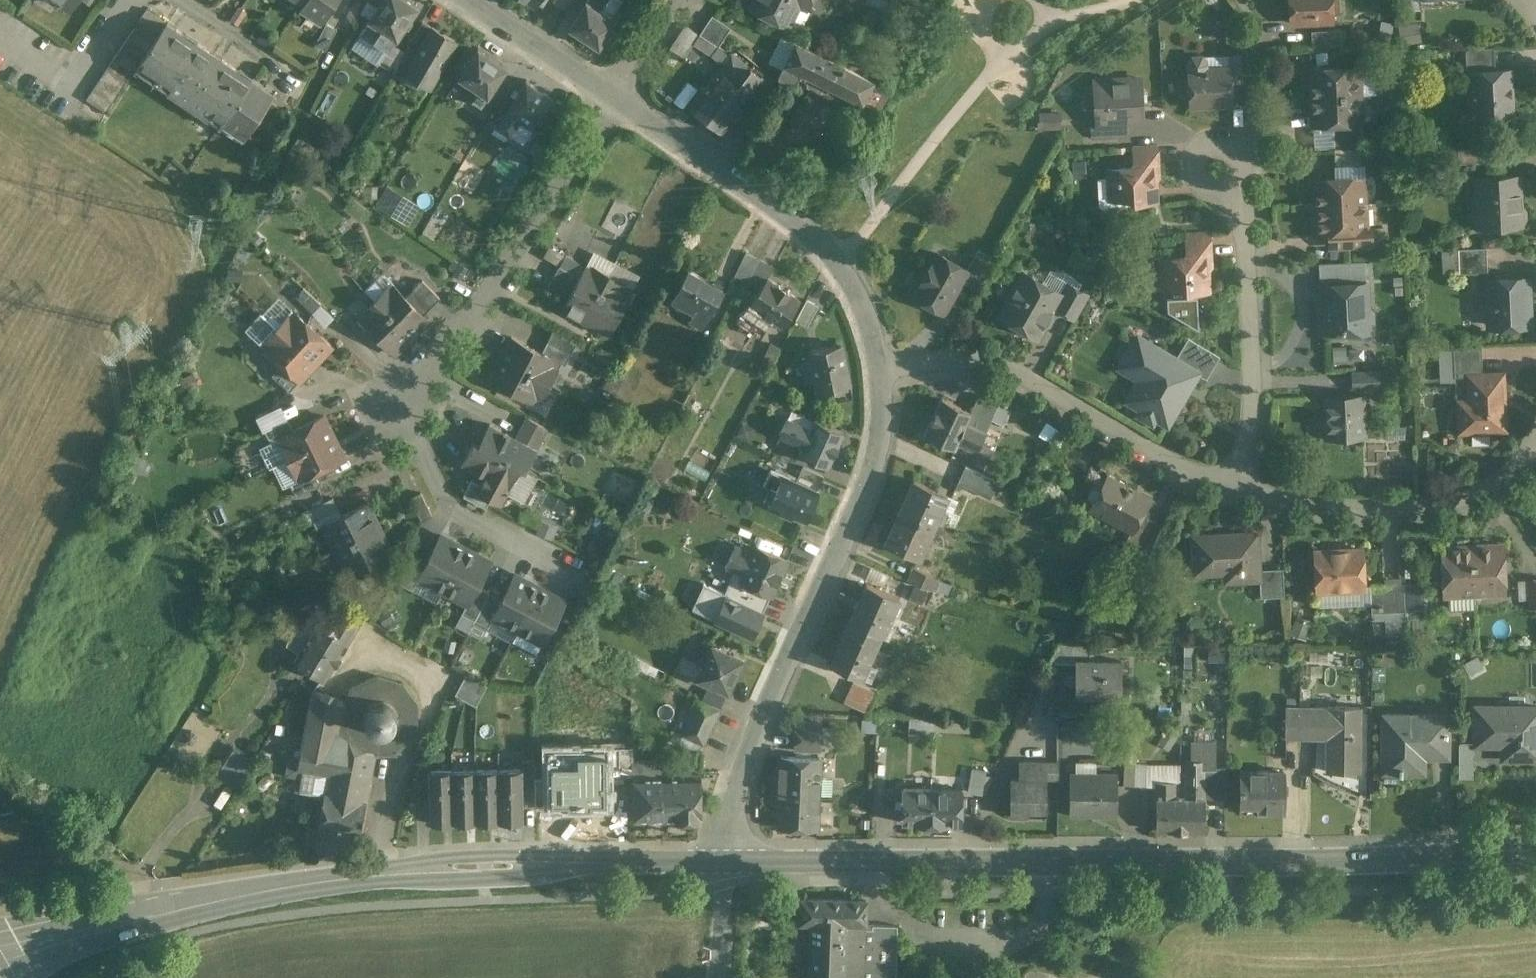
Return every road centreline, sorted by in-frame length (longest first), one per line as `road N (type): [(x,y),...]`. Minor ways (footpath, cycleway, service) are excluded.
road 1 (tertiary): [(738,855),(1362,864),(1535,846)]
road 2 (tertiary): [(0,950),(186,898),(303,882),(422,868),(738,855)]
road 3 (residential): [(575,572),(451,509),(386,404),(492,284),(615,97)]
road 4 (residential): [(738,855),(757,738),(873,474),(885,416),(882,359)]
road 5 (residential): [(882,359),(840,252),(787,199),(615,97)]
road 6 (residential): [(1233,484),(986,357),(882,359)]
road 7 (residential): [(1535,439),(1479,493),(1418,508),(1233,484)]
road 8 (residential): [(1233,165),(1251,408),(1233,484)]
road 9 (residential): [(615,97),(469,0)]
road 10 (residential): [(686,0),(615,97)]

